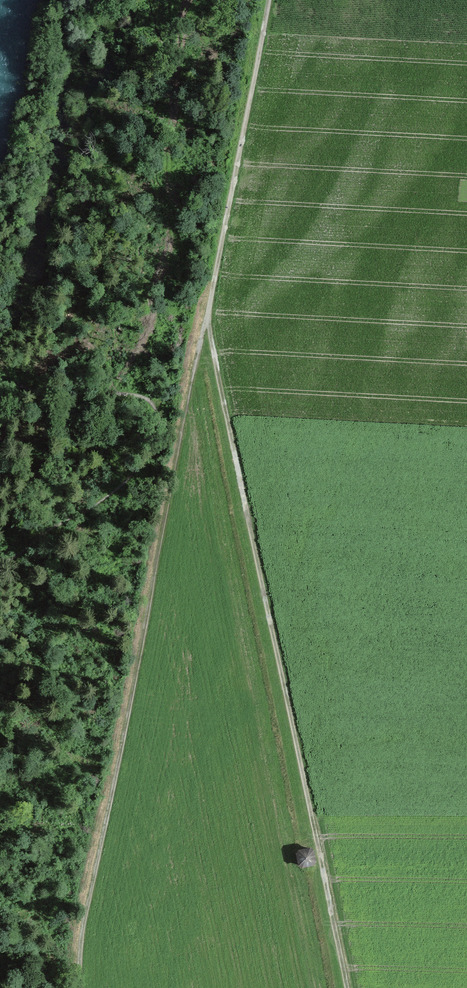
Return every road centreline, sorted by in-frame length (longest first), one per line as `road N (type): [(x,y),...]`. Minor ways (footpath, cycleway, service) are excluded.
road 1 (track): [(270,0),(90,893),(82,987)]
road 2 (track): [(207,321),(346,987)]

